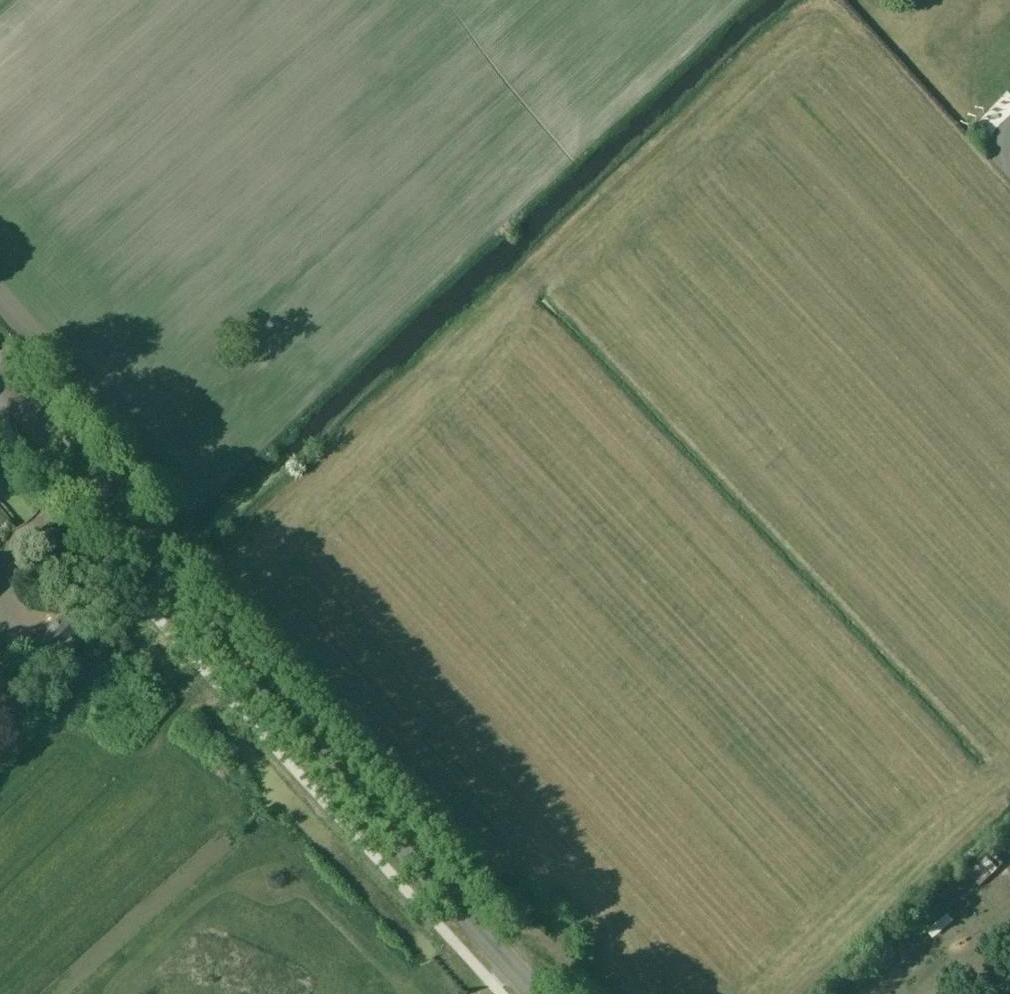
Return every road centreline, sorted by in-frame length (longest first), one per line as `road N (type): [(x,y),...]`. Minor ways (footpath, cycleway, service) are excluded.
road 1 (tertiary): [(539,993),(161,583),(9,393)]

